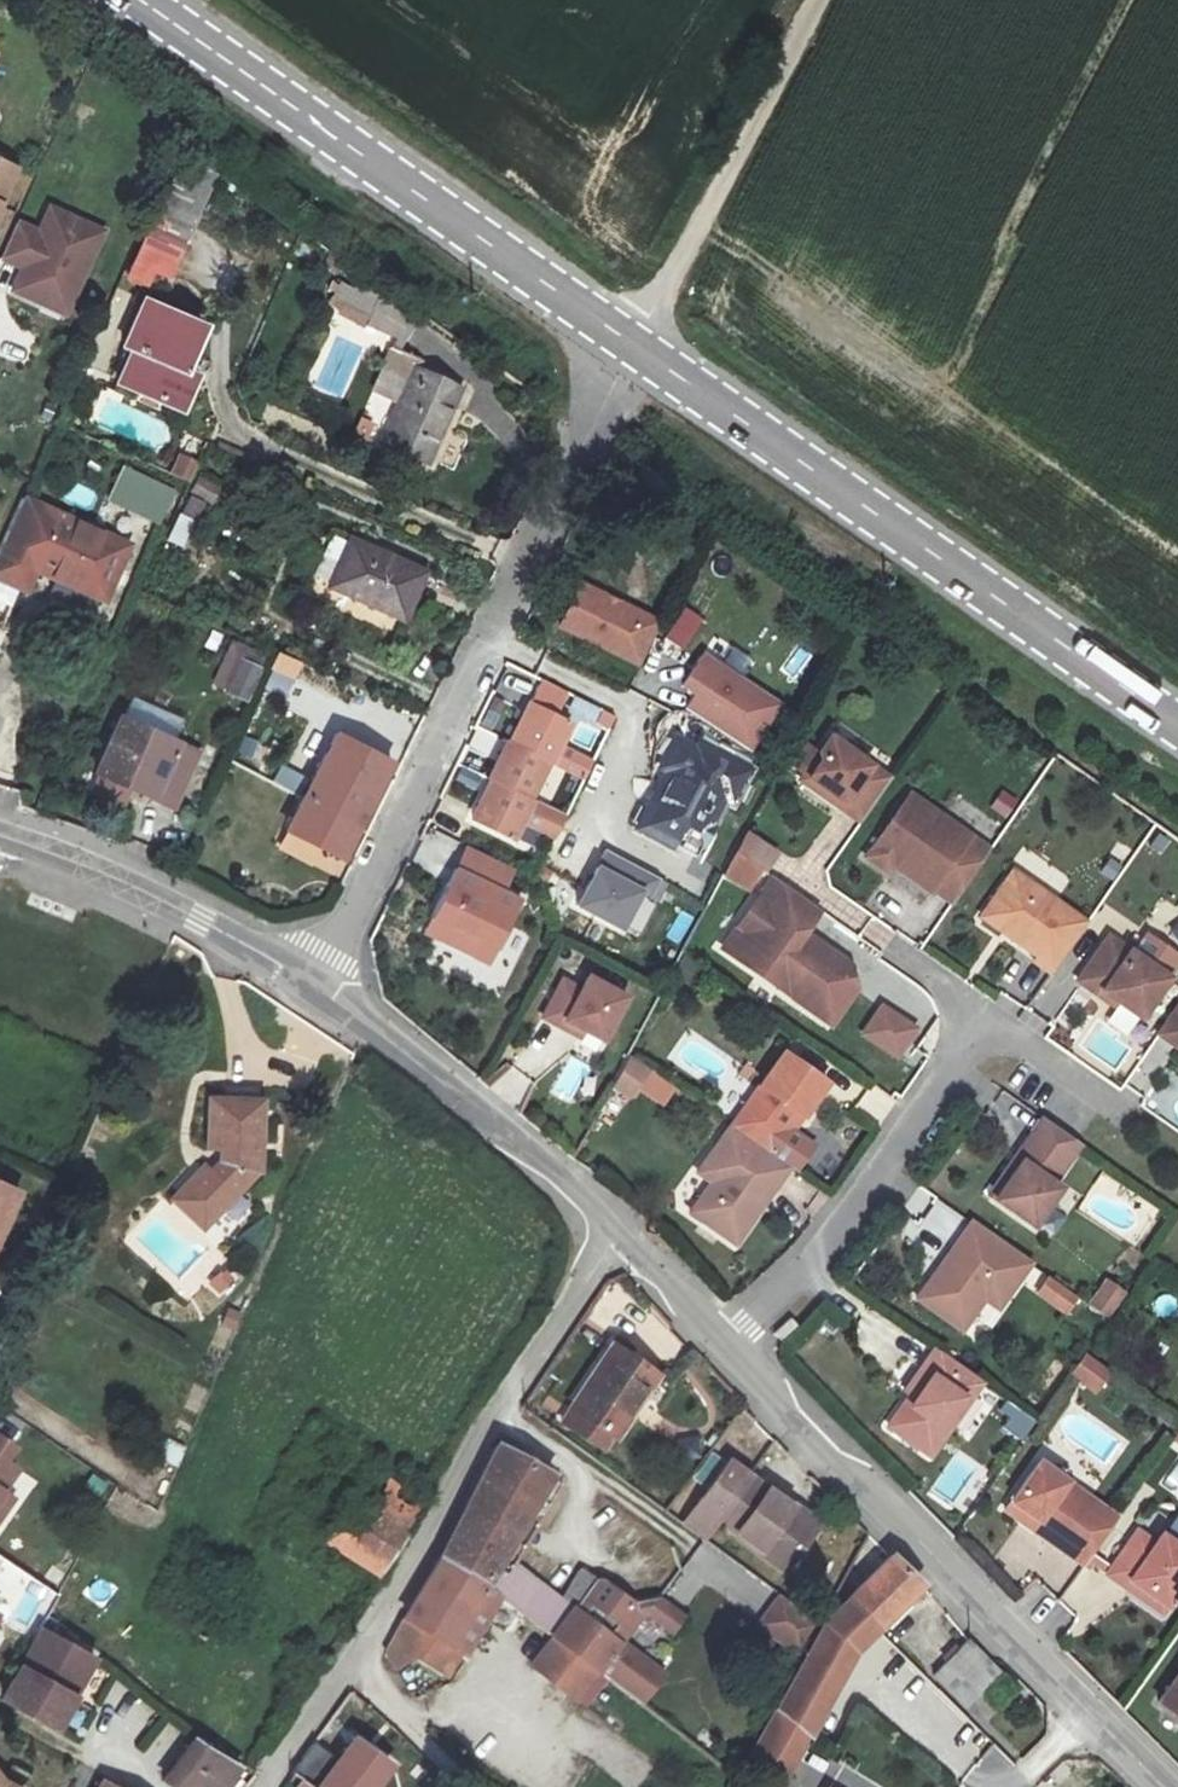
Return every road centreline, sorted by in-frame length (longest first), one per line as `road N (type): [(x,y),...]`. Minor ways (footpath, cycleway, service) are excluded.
road 1 (primary): [(1177,725),(633,345)]
road 2 (residential): [(268,1786),(428,1553),(497,1419),(618,1233)]
road 3 (residential): [(604,400),(311,985)]
road 4 (residential): [(728,1348),(1166,1786)]
road 5 (primary): [(633,345),(140,0)]
road 6 (residential): [(987,1017),(805,1268),(728,1348)]
road 7 (residential): [(311,985),(555,1169),(618,1233)]
road 8 (unclassified): [(633,345),(818,0)]
road 9 (residential): [(0,840),(143,892),(311,985)]
road 10 (residential): [(618,1233),(728,1348)]
road 11 (residential): [(1108,1104),(987,1017)]

